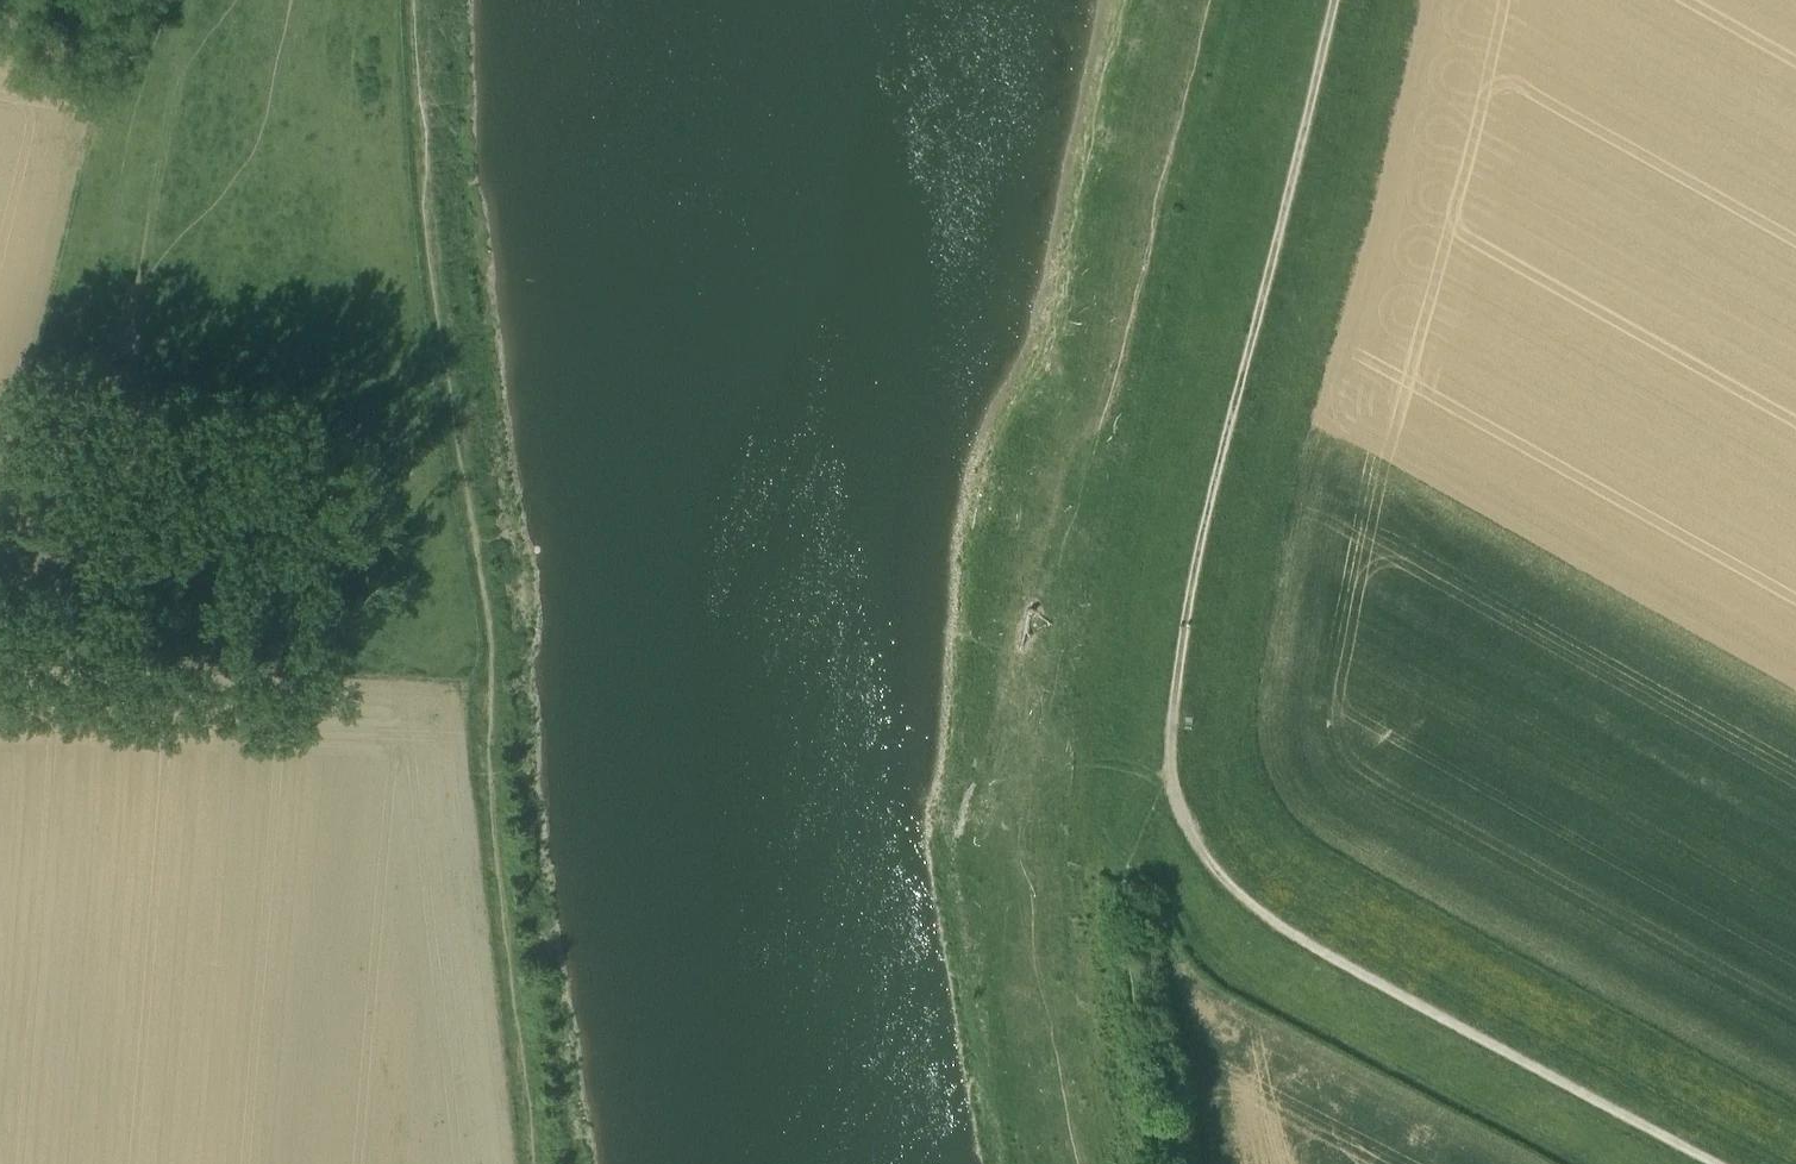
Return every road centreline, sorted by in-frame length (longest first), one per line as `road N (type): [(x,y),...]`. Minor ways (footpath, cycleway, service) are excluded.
road 1 (track): [(533,1163),(487,794),(497,687),(416,166),(413,0)]
road 2 (track): [(1172,773),(1178,678),(1335,0)]
road 3 (track): [(1735,1163),(1259,910),(1191,835),(1172,773)]

